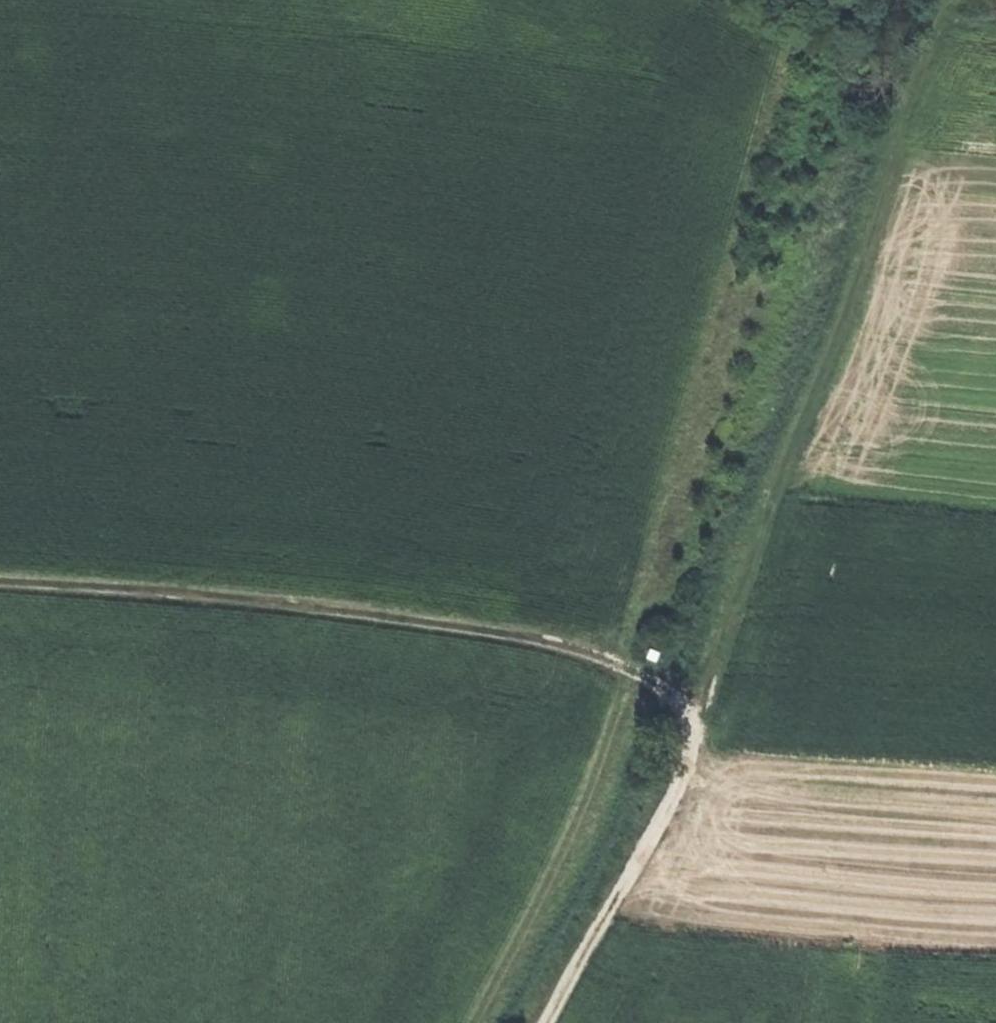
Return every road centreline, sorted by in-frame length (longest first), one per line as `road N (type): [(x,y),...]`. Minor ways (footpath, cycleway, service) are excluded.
road 1 (track): [(0,571),(447,624),(567,648),(655,681),(694,727),(964,0)]
road 2 (track): [(548,1022),(676,794),(694,727)]

